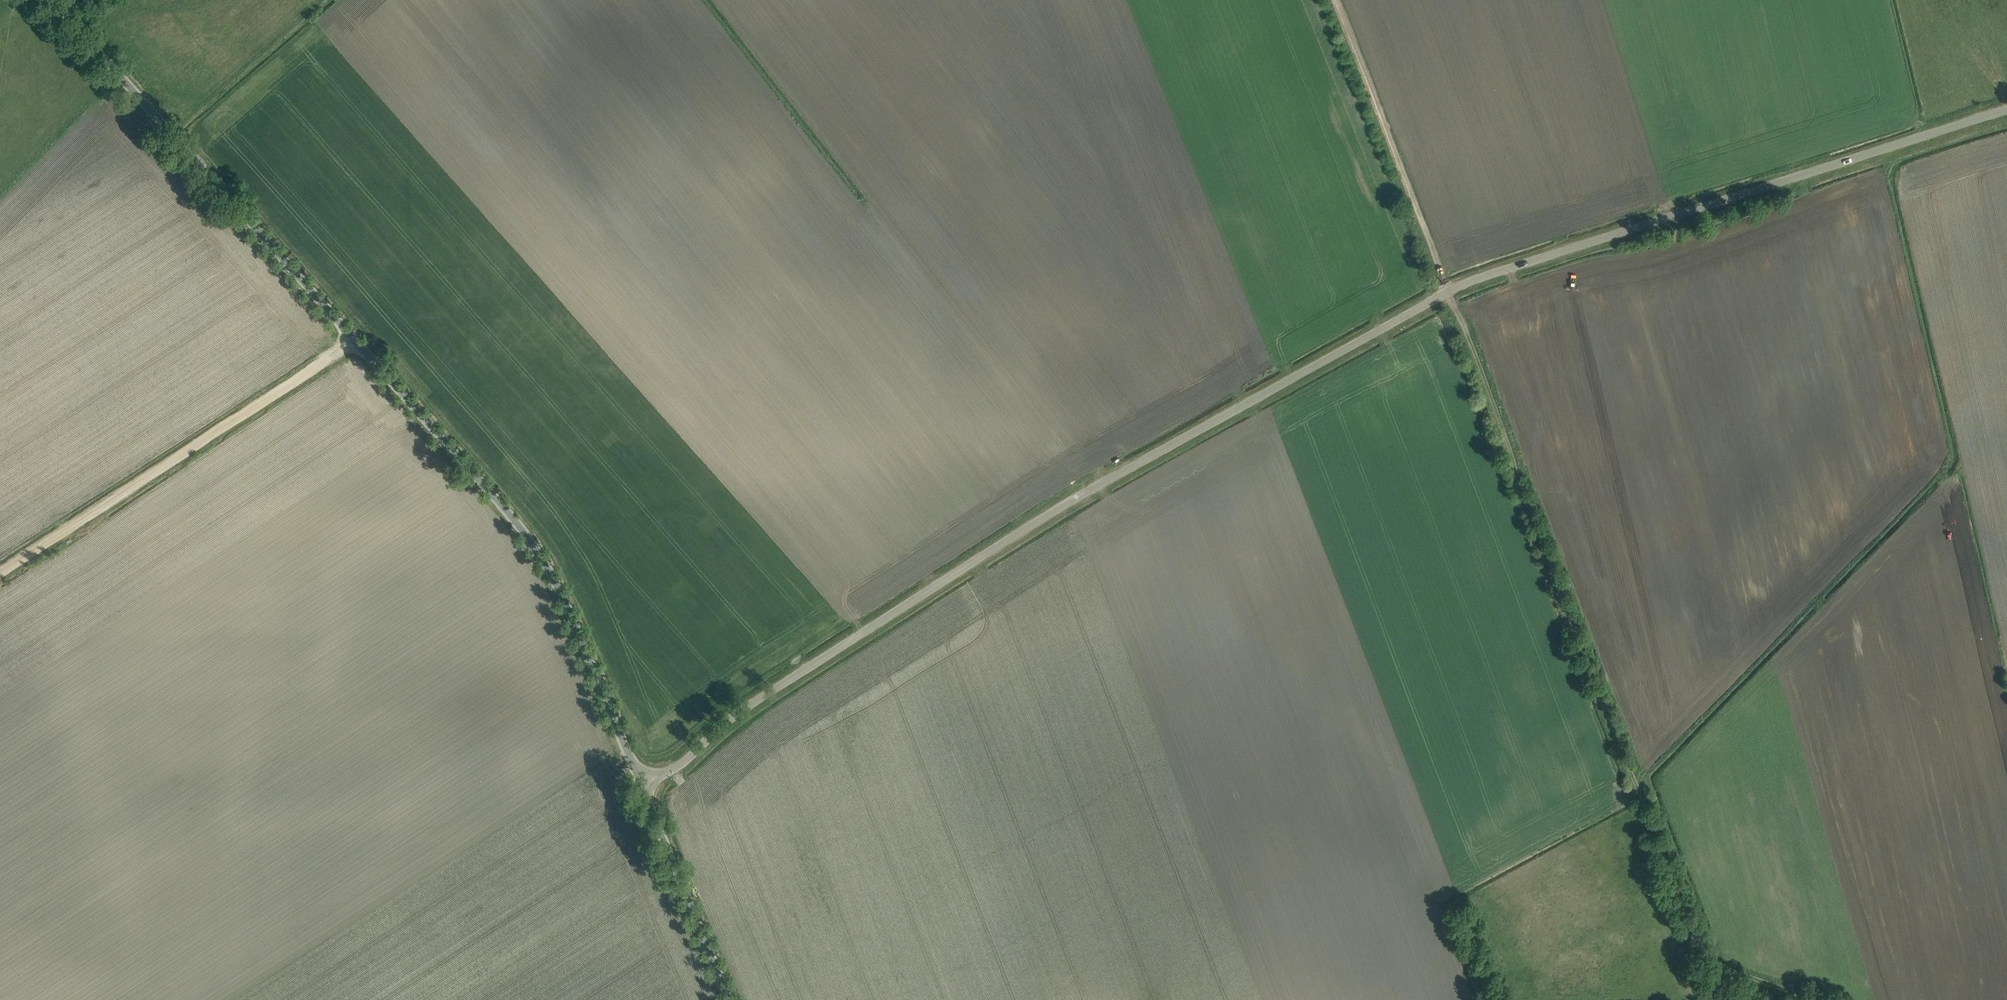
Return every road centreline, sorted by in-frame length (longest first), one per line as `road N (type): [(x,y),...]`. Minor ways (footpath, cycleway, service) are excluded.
road 1 (unclassified): [(640,784),(683,765),(779,687),(1079,495),(1446,293),(2006,110)]
road 2 (track): [(1335,0),(1694,937),(1733,972),(1812,999)]
road 3 (tertiary): [(640,784),(557,585),(516,521),(53,0)]
road 4 (track): [(0,576),(355,340)]
road 5 (tertiary): [(730,999),(640,784)]

